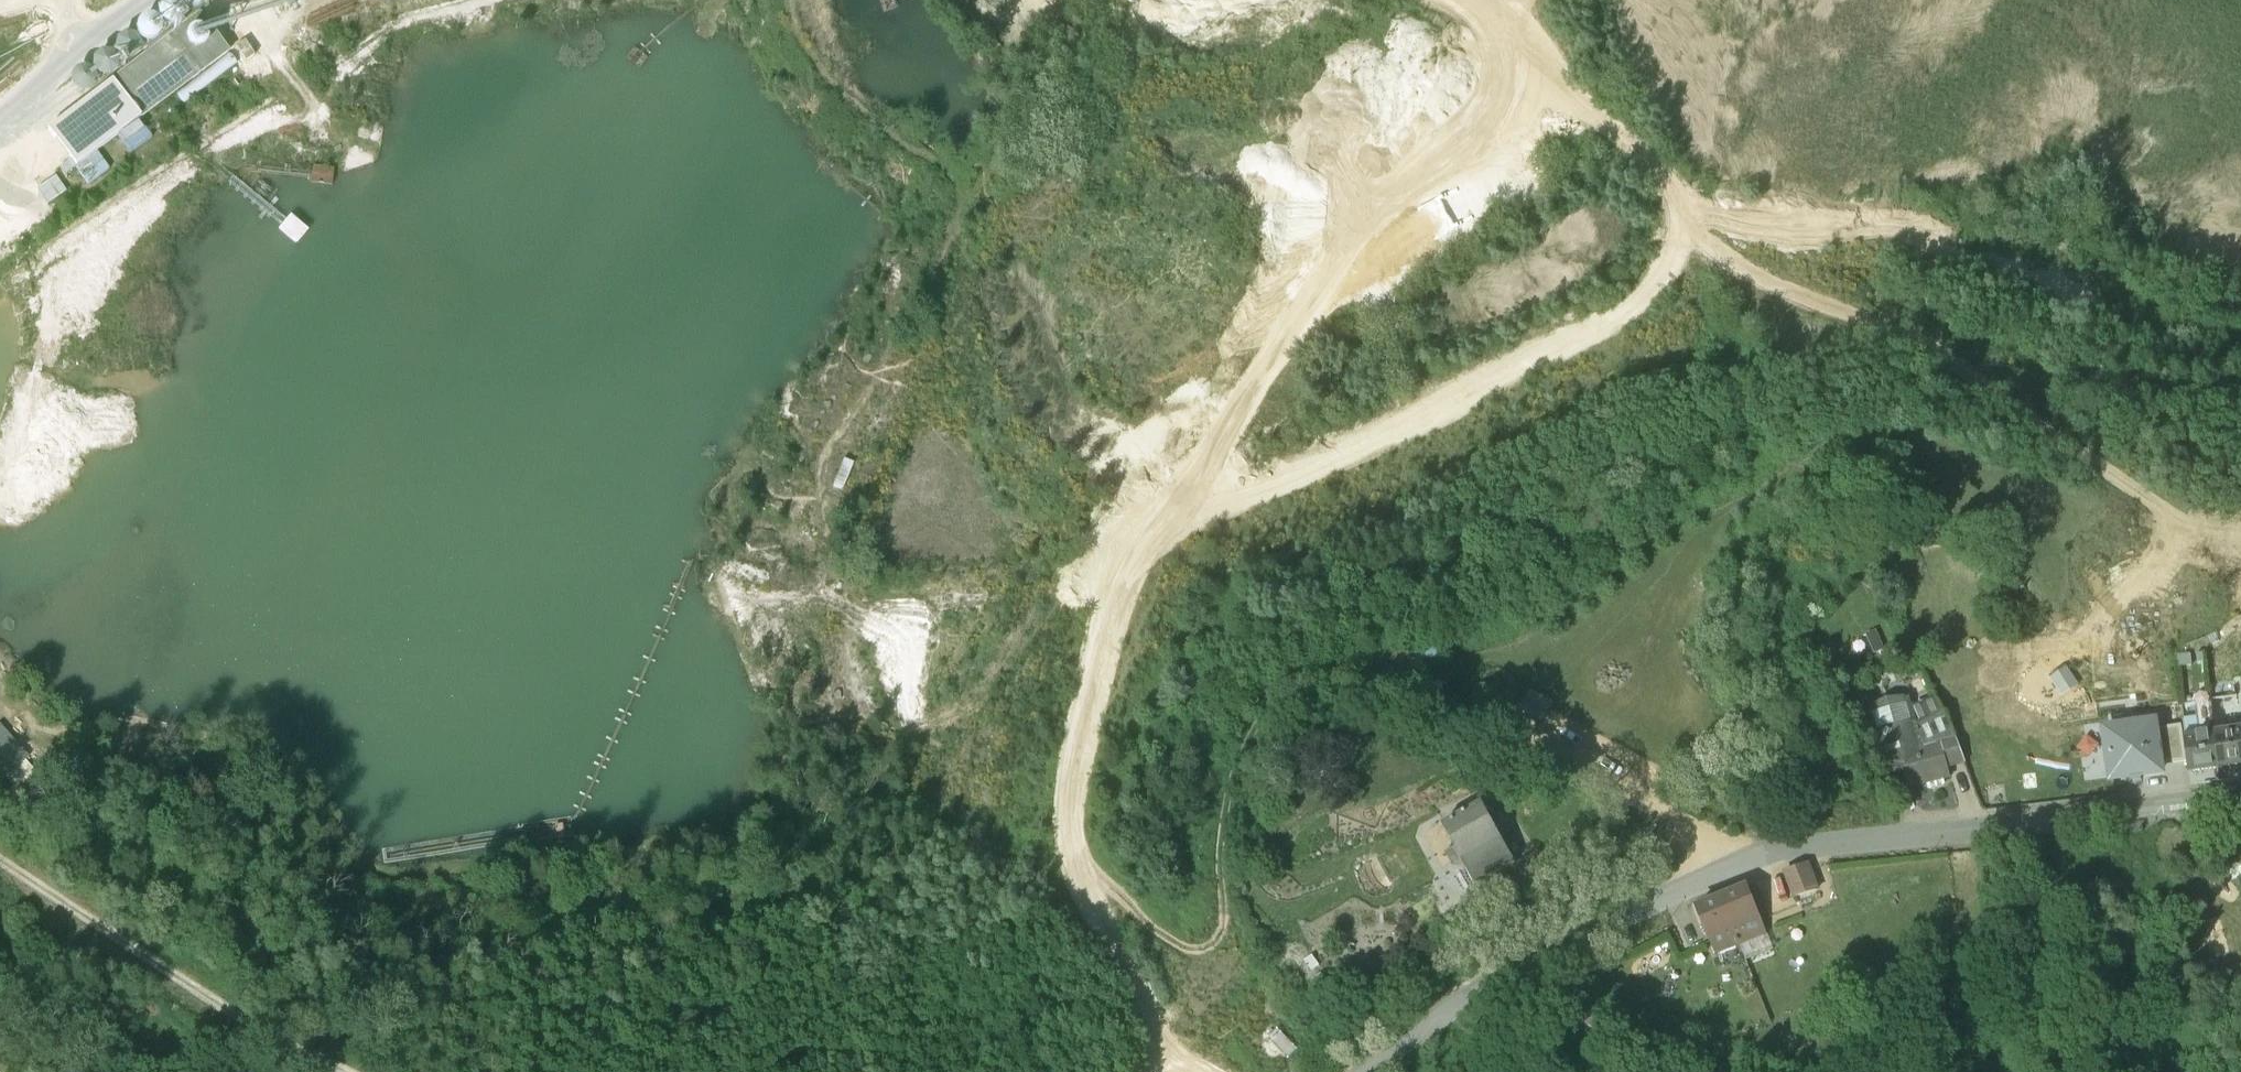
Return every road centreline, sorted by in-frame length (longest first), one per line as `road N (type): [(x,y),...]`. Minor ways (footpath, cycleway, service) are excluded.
road 1 (residential): [(1394,1071),(1469,1017),(1578,957),(1774,873),(2240,822)]
road 2 (track): [(321,1071),(0,869)]

